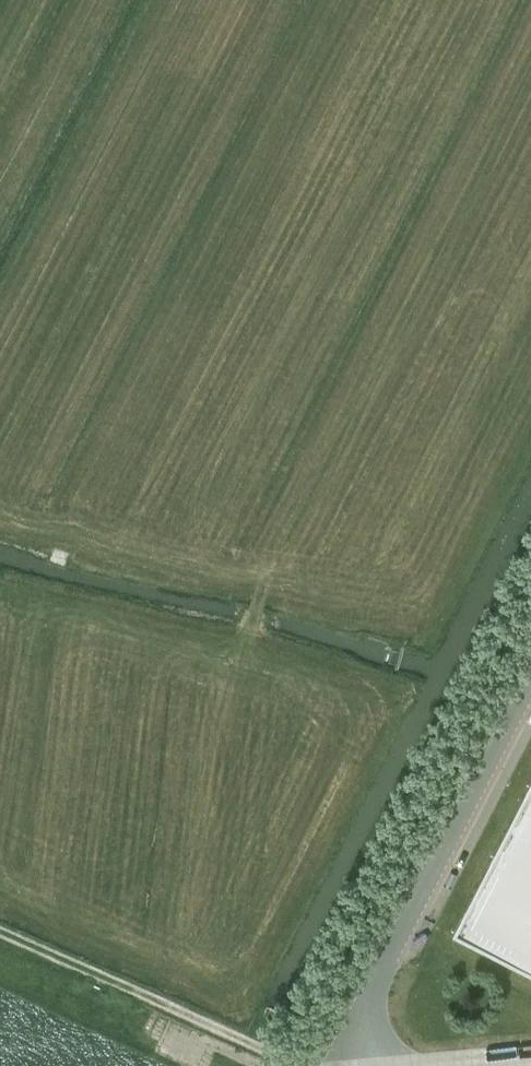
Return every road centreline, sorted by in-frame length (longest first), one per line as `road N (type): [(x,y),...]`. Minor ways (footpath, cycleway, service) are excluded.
road 1 (unclassified): [(530,681),(357,1027),(353,1065)]
road 2 (track): [(299,1065),(0,930)]

